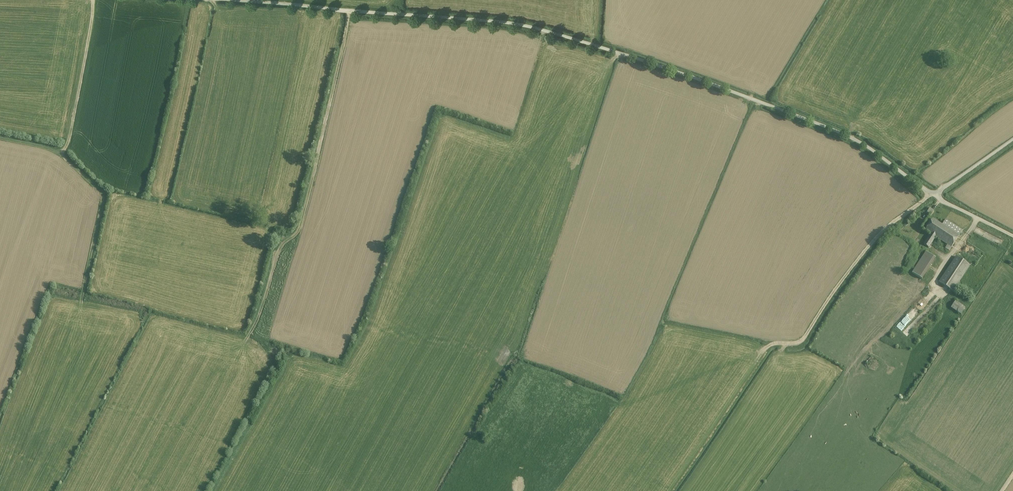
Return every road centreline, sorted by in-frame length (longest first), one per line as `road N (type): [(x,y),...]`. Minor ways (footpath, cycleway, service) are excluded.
road 1 (unclassified): [(935,196),(850,137),(549,32),(226,0)]
road 2 (track): [(0,137),(64,150),(93,0)]

